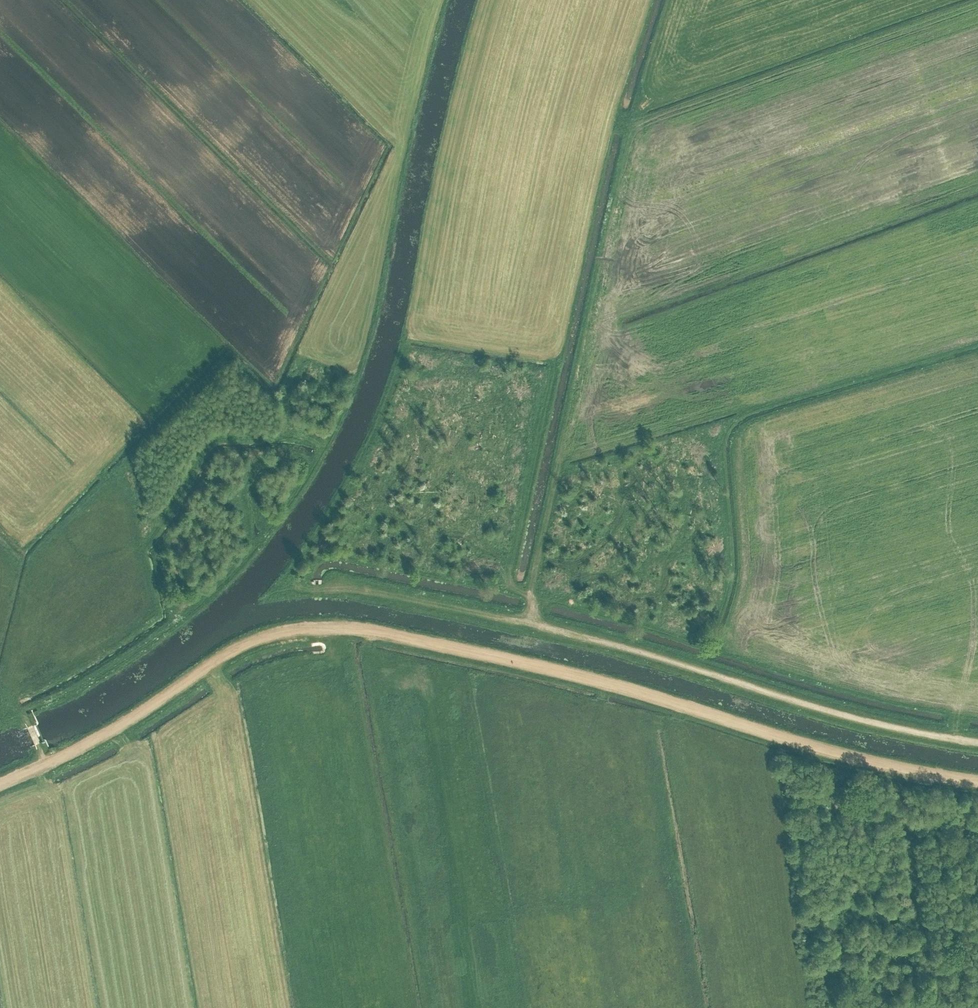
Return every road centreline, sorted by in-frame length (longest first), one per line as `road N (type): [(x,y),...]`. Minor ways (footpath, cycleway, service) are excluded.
road 1 (track): [(0,782),(114,728),(250,640),(324,625),(541,666),(825,749),(977,781)]
road 2 (track): [(977,740),(854,715),(526,621),(533,598),(508,588),(518,528)]
road 3 (track): [(526,621),(367,591),(296,592)]

